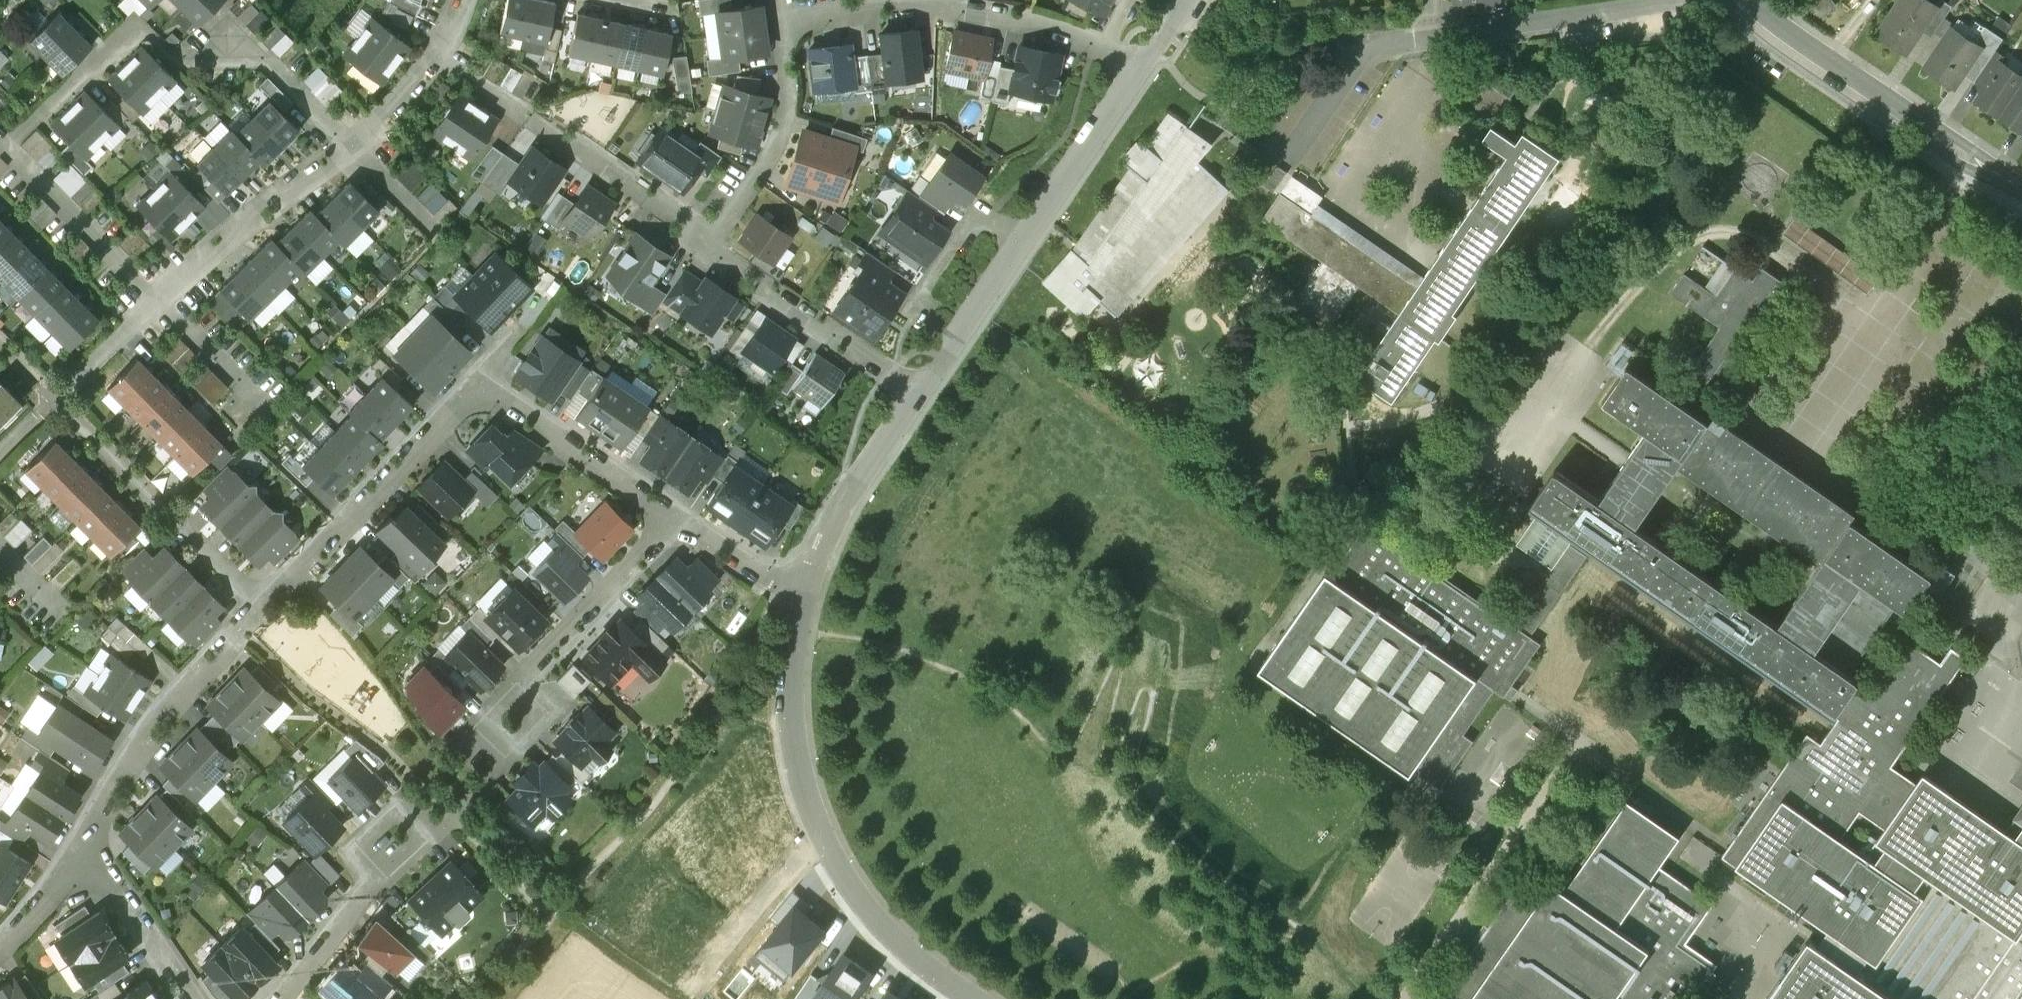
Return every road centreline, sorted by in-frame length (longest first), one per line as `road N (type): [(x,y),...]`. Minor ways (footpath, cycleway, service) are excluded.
road 1 (residential): [(708,245),(767,157),(781,121),(783,25),(887,6),(949,8),(1049,25),(1142,68)]
road 2 (residential): [(802,593),(788,661),(794,760),(820,835),(859,900),(908,953),(971,998)]
road 3 (residential): [(1284,165),(1361,61),(1386,45),(1682,0)]
road 4 (residential): [(7,146),(138,27),(167,52),(251,49),(352,146)]
road 5 (residential): [(1142,68),(923,396)]
road 6 (residential): [(0,342),(261,605)]
road 7 (residential): [(2021,190),(1748,0)]
road 8 (residential): [(439,55),(708,245)]
road 9 (residential): [(261,605),(145,739),(79,860)]
road 10 (residential): [(478,381),(403,471),(261,605)]
road 11 (residential): [(708,245),(923,396)]
road 12 (residential): [(352,146),(158,295)]
road 13 (residential): [(674,517),(478,381)]
road 14 (residential): [(923,396),(858,481),(802,593)]
road 15 (residential): [(674,517),(516,684)]
road 16 (residential): [(7,146),(158,295)]
road 17 (residential): [(186,998),(108,885),(79,860)]
road 18 (residential): [(516,684),(473,727),(505,757),(549,714)]
road 19 (residential): [(158,295),(272,413)]
road 20 (residential): [(388,878),(429,841),(396,804),(355,841)]
road 21 (residential): [(284,998),(388,878)]
road 22 (residential): [(802,593),(674,517)]
road 23 (residential): [(439,55),(352,146)]
road 24 (residential): [(158,295),(70,382)]

